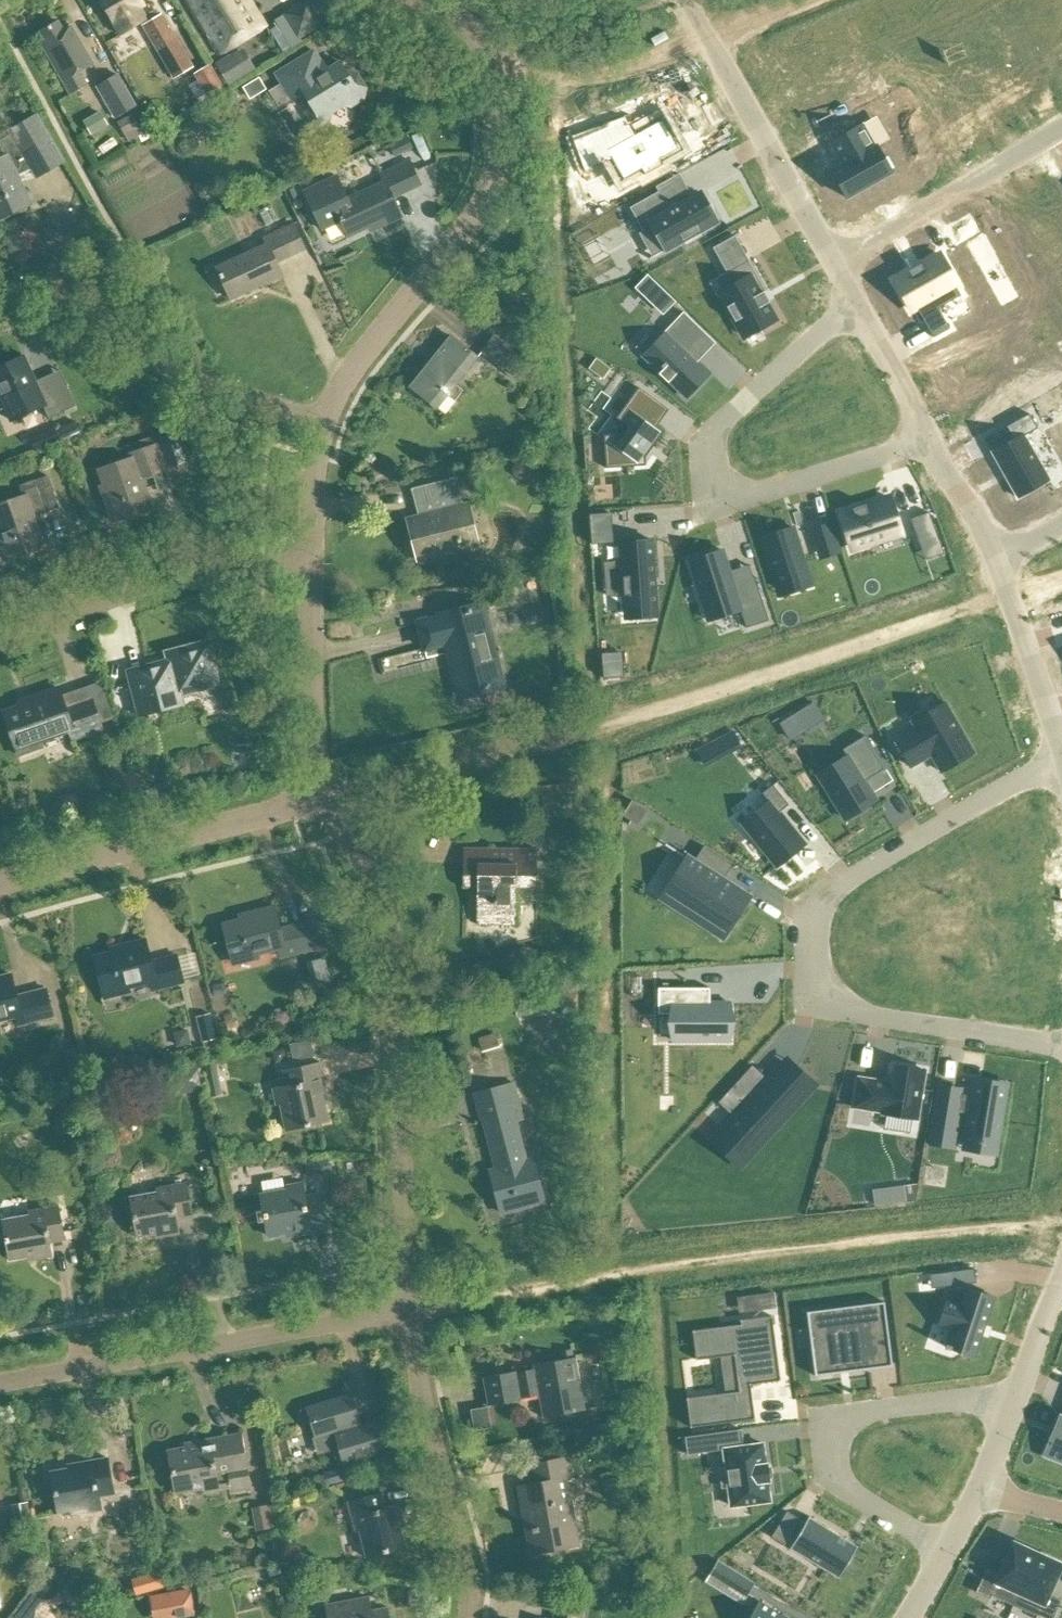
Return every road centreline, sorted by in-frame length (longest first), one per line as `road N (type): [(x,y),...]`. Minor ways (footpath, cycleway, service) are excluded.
road 1 (track): [(323,798),(693,699),(1061,580)]
road 2 (track): [(405,1307),(624,1271),(1061,1223)]
road 3 (residential): [(1061,761),(830,888),(816,904),(807,949),(818,986),(861,1016),(1061,1046)]
road 4 (residential): [(405,1307),(397,965),(374,889),(323,798)]
road 5 (residential): [(325,420),(497,176),(492,58),(462,22),(424,0)]
road 6 (residential): [(927,440),(763,495),(725,485),(712,466),(711,436),(721,422),(858,307)]
road 7 (residential): [(0,1383),(405,1307)]
road 8 (residential): [(1012,1404),(978,1396),(863,1410),(837,1420),(825,1440),(834,1482),(945,1551)]
road 9 (residential): [(0,294),(71,303),(178,374),(325,420)]
road 10 (residential): [(0,880),(323,798)]
road 11 (residential): [(0,639),(200,570),(313,562)]
road 12 (residential): [(469,1617),(461,1530),(405,1307)]
road 13 (unclassified): [(834,264),(682,0)]
road 14 (track): [(519,74),(595,79),(805,0)]
road 15 (residential): [(834,264),(1061,128)]
road 16 (residential): [(323,798),(311,690),(313,562)]
road 17 (residential): [(323,798),(542,741)]
road 18 (unclassified): [(1061,756),(996,558)]
road 19 (unclassified): [(927,440),(858,307)]
road 20 (residential): [(313,562),(325,420)]
road 21 (unclassified): [(996,558),(927,440)]
road 22 (unclassified): [(1012,1404),(1061,1280)]

